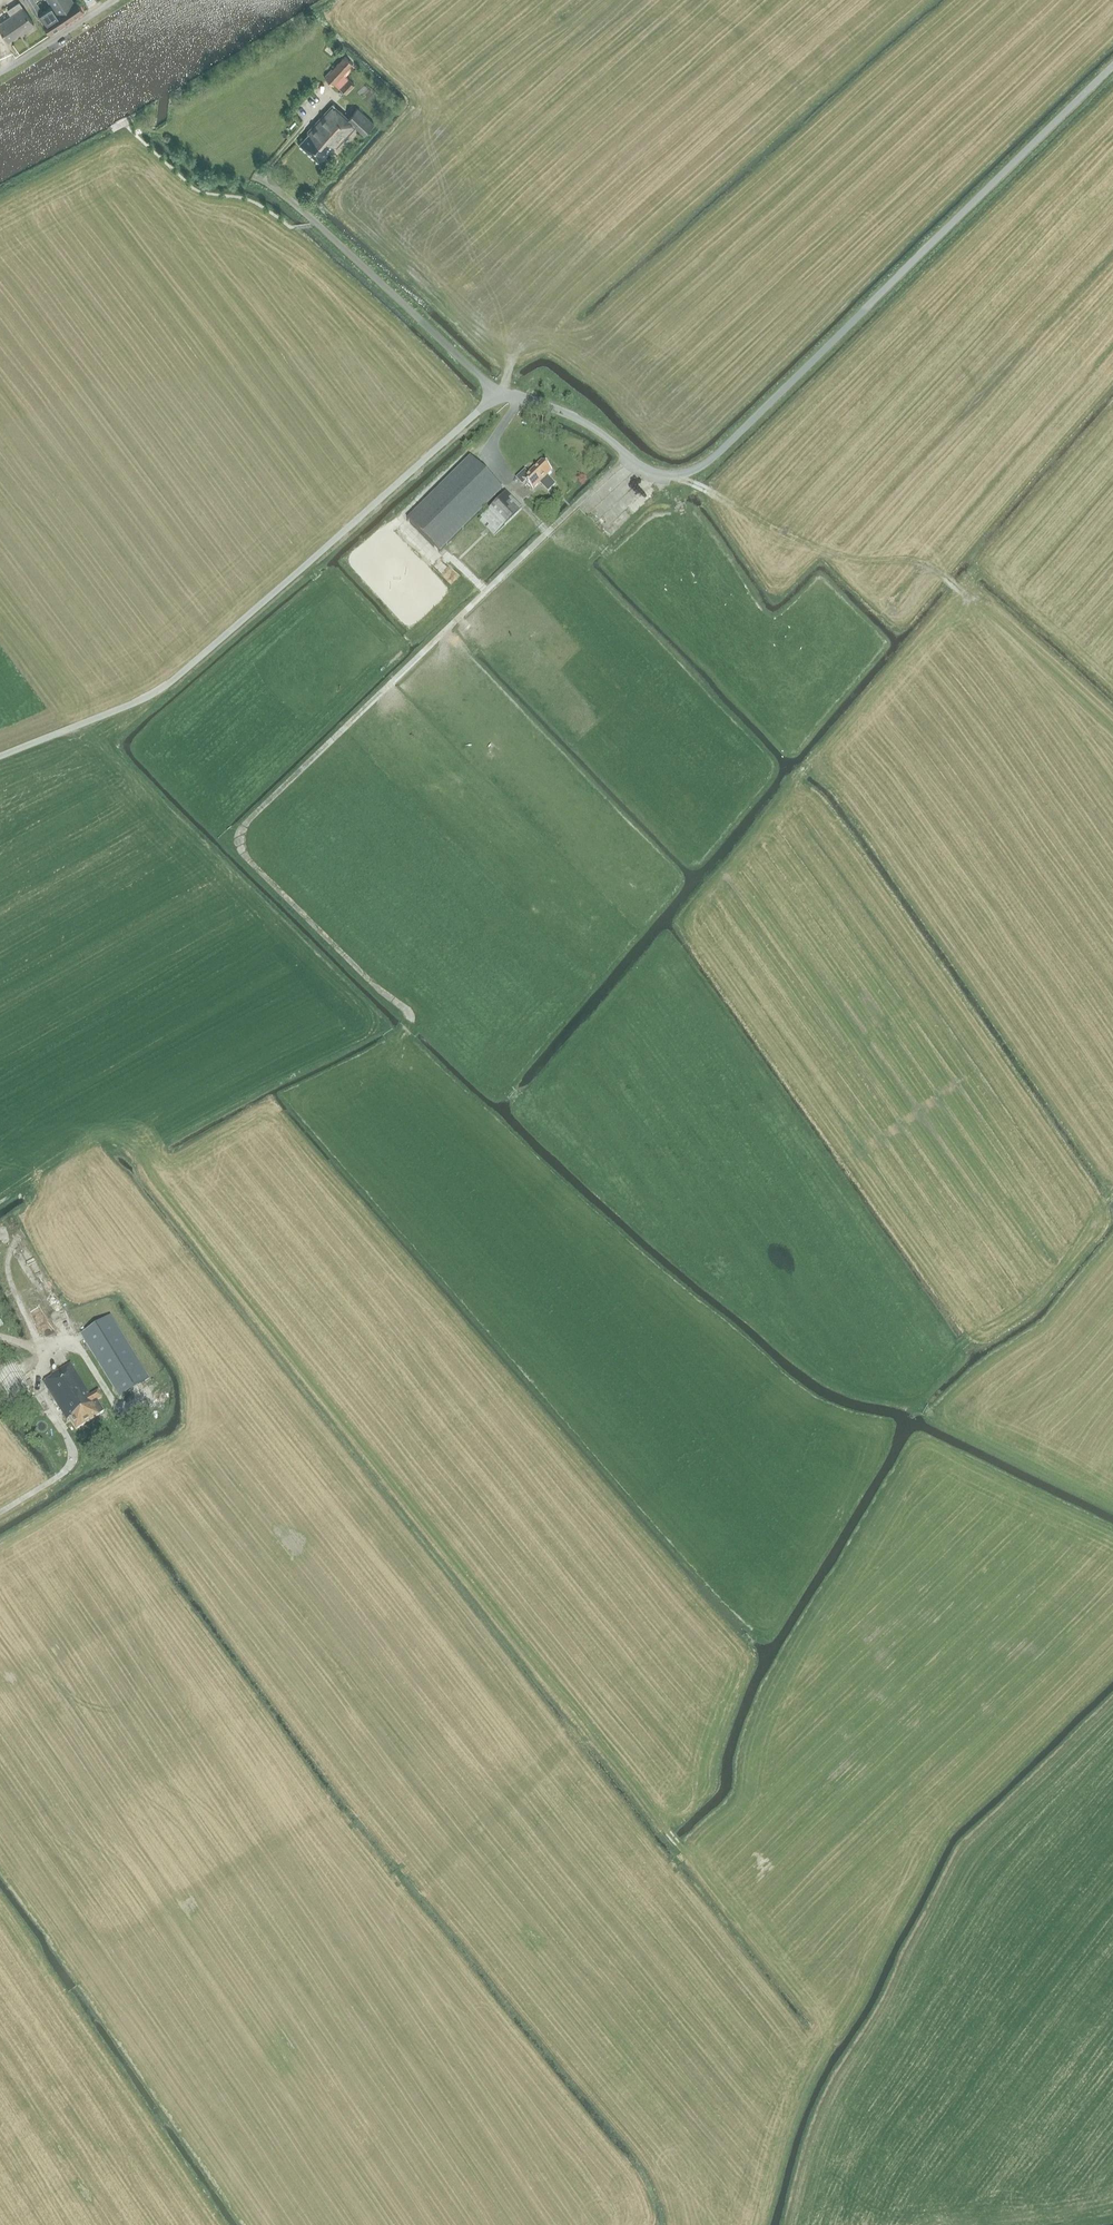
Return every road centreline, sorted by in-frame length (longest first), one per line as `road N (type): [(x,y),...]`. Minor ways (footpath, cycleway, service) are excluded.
road 1 (unclassified): [(1112,66),(694,470),(646,467),(580,421),(498,389)]
road 2 (unclassified): [(0,756),(170,682),(498,389)]
road 3 (unclassified): [(498,389),(316,223)]
road 4 (residential): [(114,0),(0,72)]

